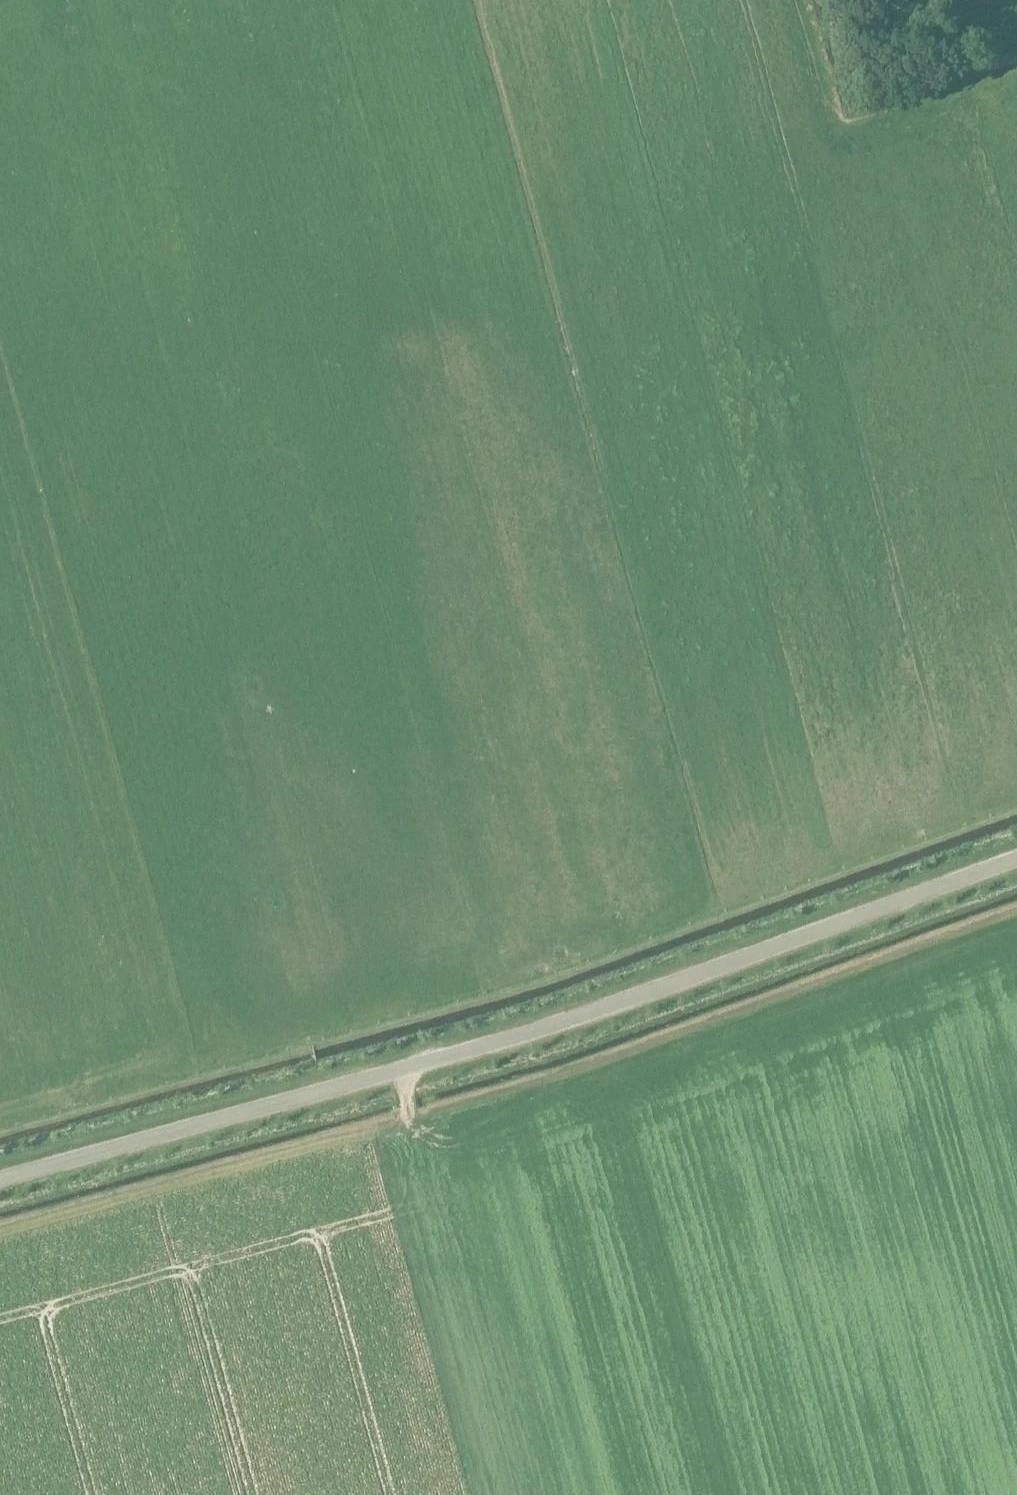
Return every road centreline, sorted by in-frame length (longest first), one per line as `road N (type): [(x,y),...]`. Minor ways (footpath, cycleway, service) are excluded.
road 1 (unclassified): [(0,1179),(543,1028),(1016,858)]

